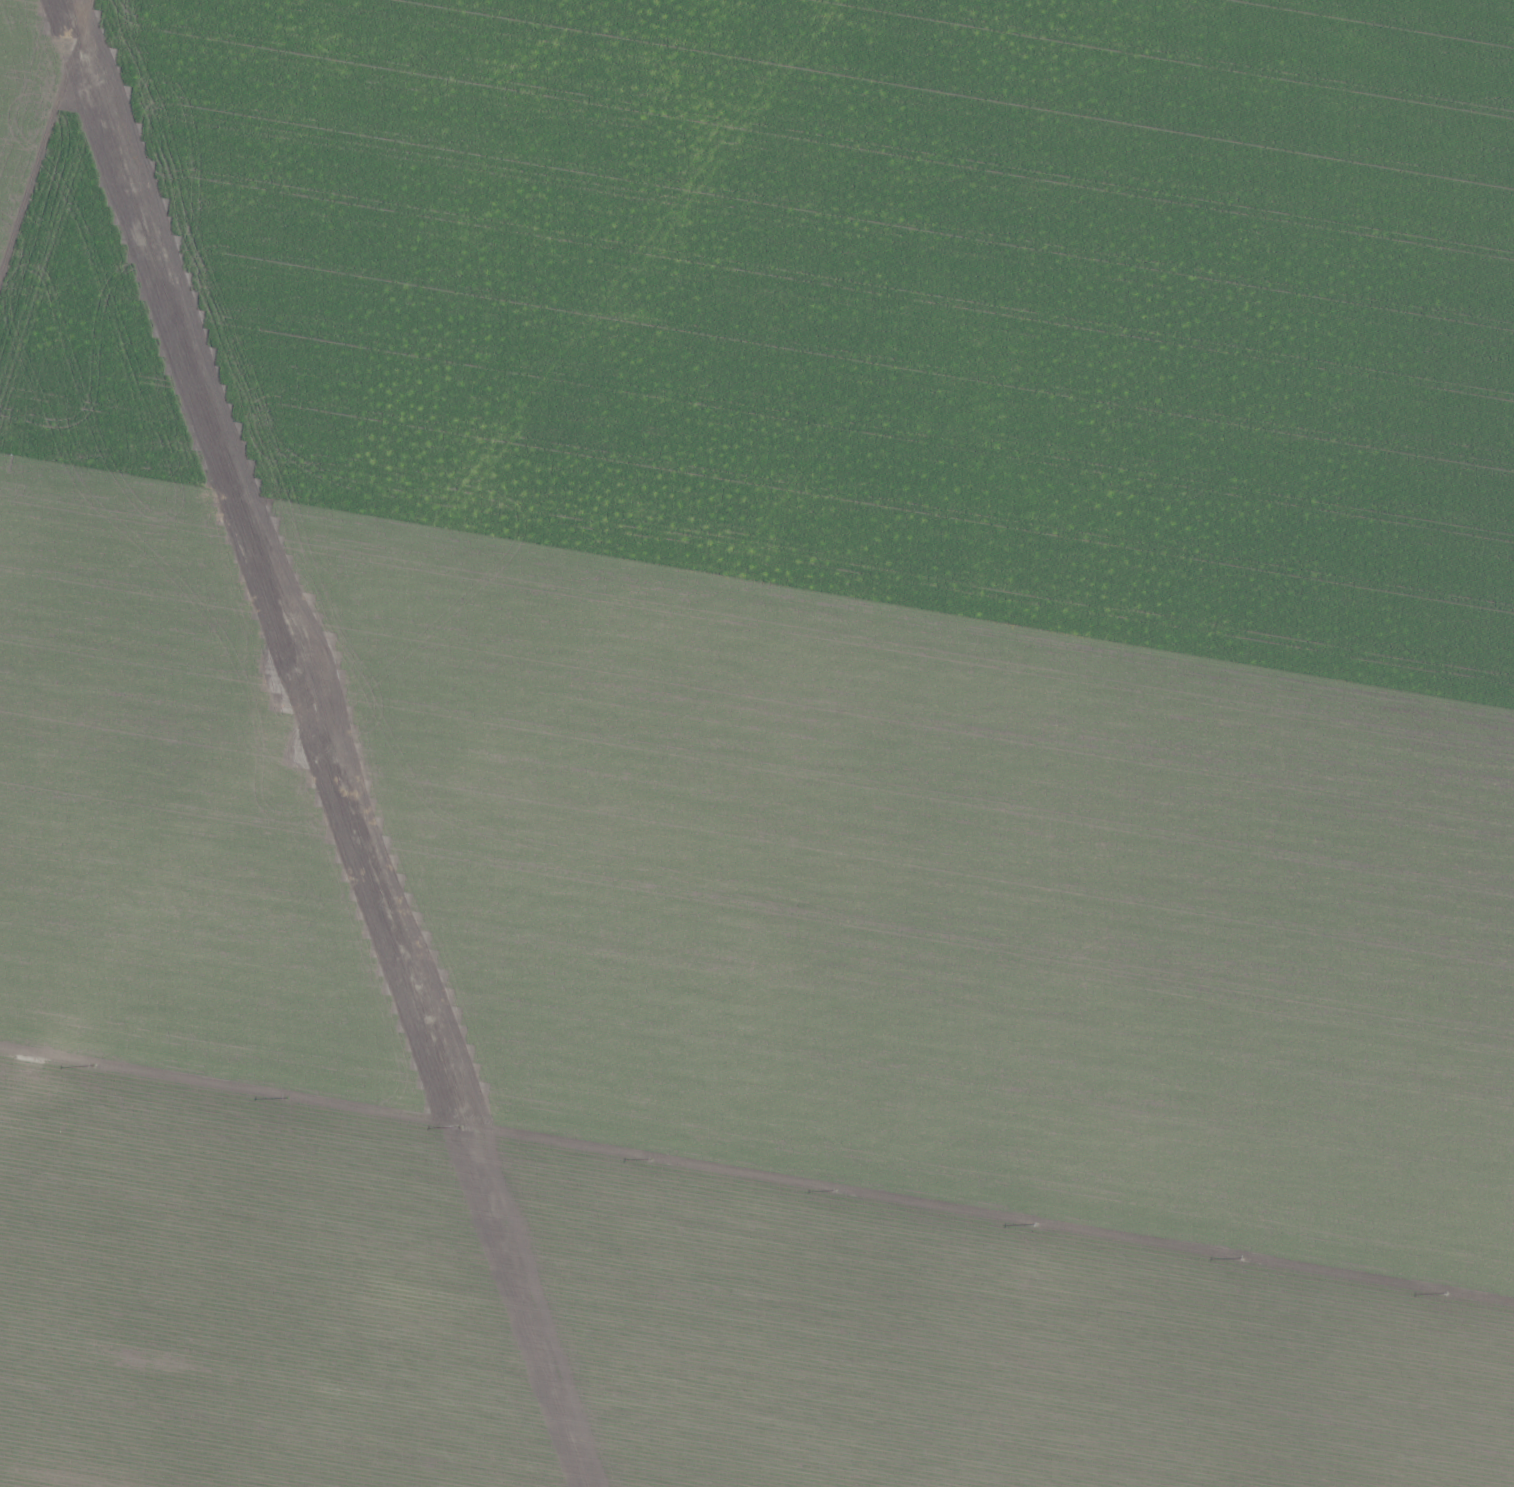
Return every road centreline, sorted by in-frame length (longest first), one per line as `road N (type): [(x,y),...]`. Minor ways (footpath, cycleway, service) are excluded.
road 1 (residential): [(1513,1338),(0,1058)]

